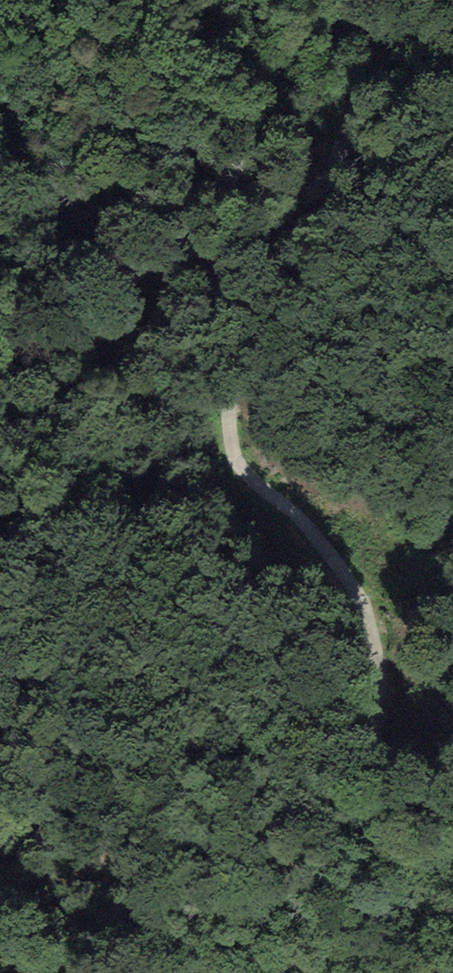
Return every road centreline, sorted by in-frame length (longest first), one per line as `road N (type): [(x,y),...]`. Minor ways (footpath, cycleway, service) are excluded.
road 1 (track): [(0,360),(59,341),(157,264),(194,220),(230,277),(226,410),(242,459),(342,577),(368,653),(361,726),(379,756),(406,766),(452,754)]
road 2 (track): [(194,220),(315,150),(443,0)]
road 3 (track): [(379,756),(352,783),(343,819),(358,832),(452,860)]

